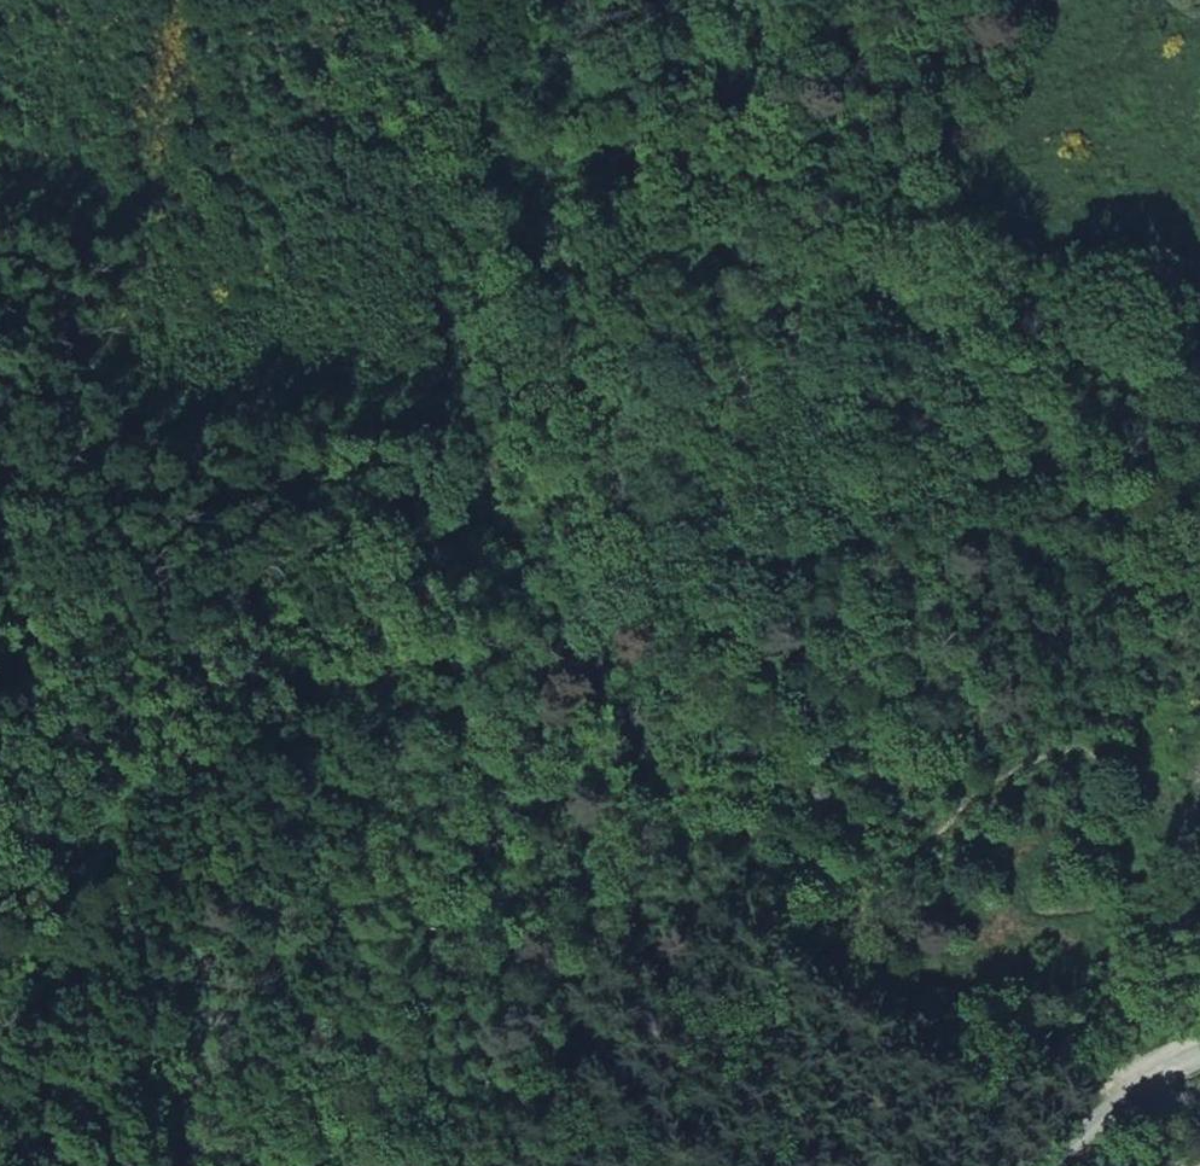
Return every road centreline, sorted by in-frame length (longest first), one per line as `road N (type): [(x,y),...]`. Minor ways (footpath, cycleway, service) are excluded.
road 1 (residential): [(1049,1165),(1111,1108),(1199,1058)]

